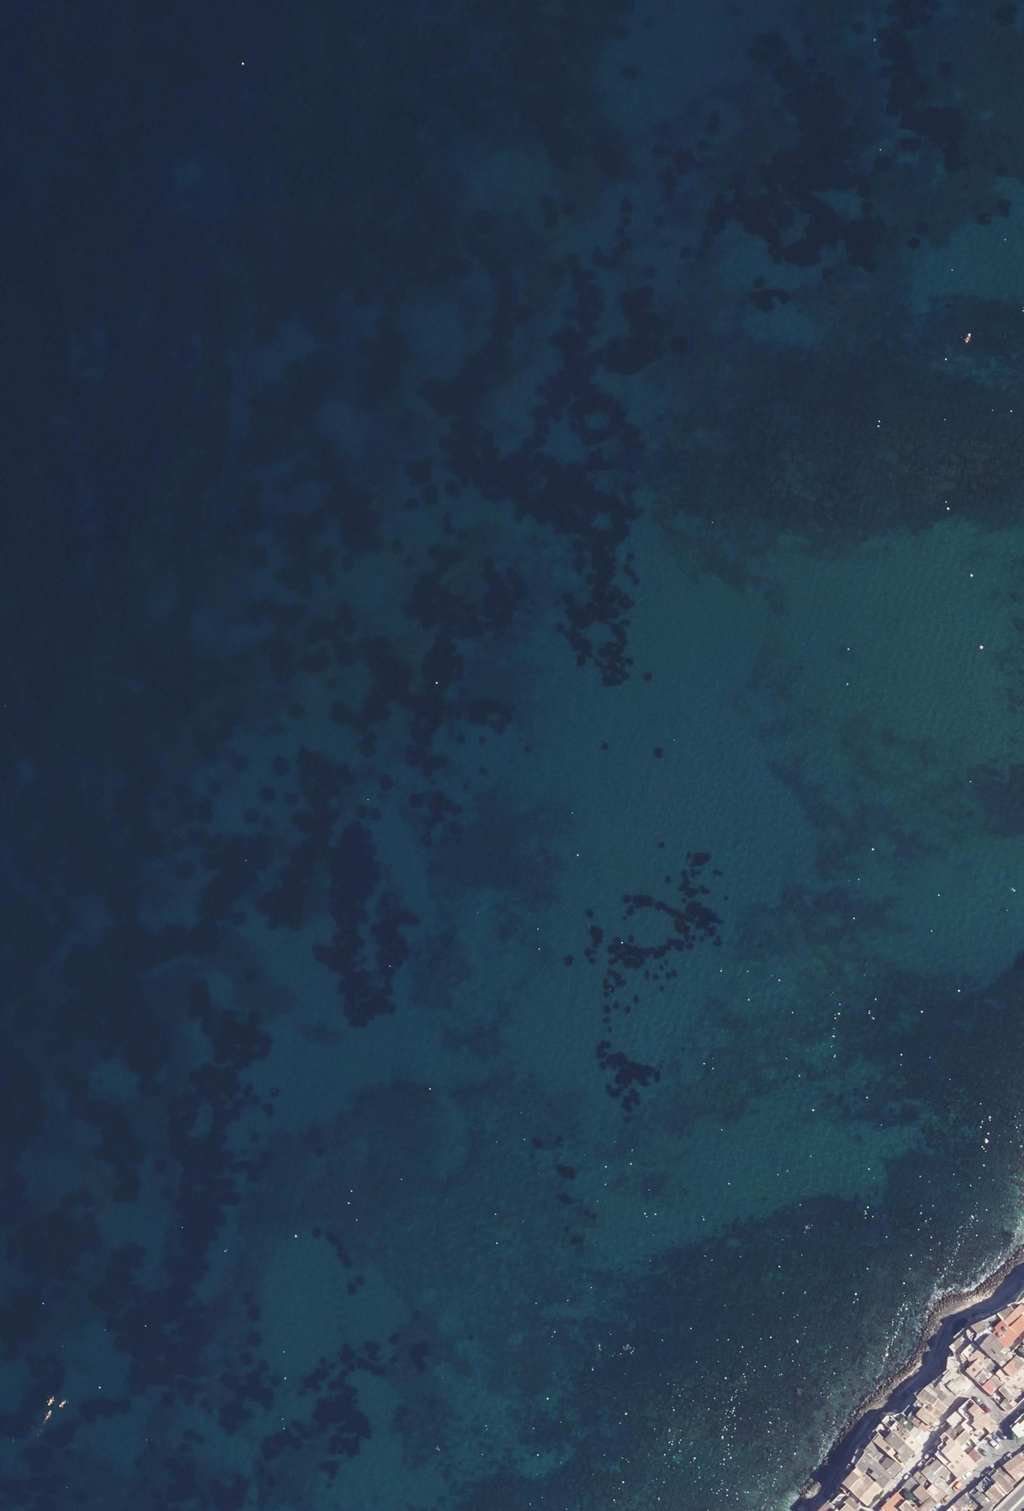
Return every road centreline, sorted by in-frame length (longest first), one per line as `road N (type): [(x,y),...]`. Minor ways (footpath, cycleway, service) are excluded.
road 1 (residential): [(877,1510),(971,1390),(1000,1411),(1010,1446)]

